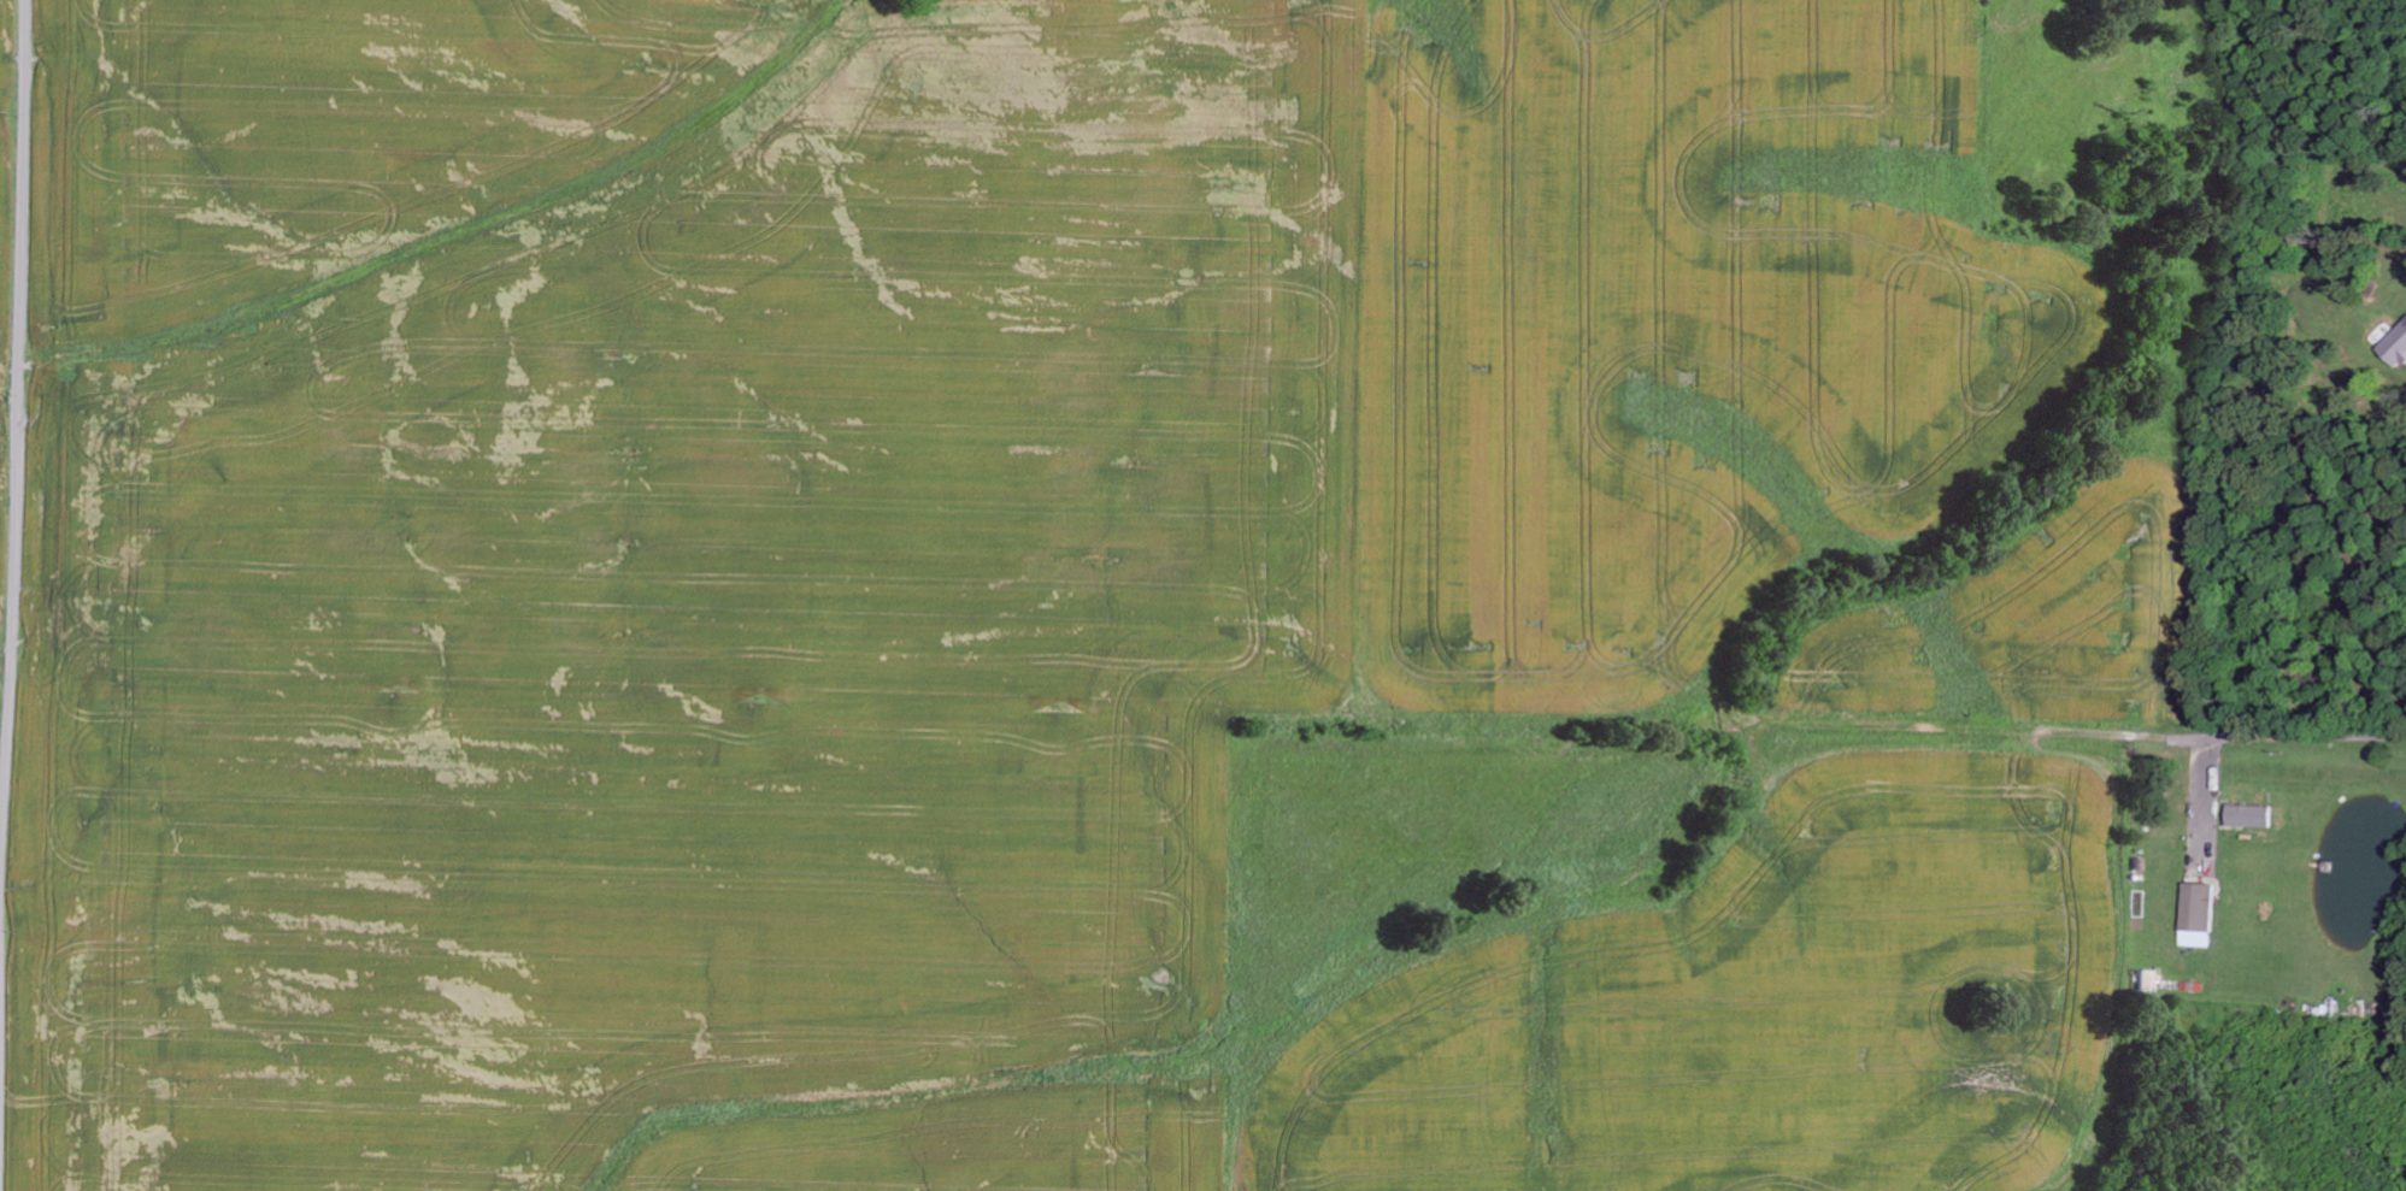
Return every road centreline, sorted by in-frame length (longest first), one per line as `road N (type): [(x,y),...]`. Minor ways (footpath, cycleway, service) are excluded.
road 1 (residential): [(1,1190),(26,0)]
road 2 (residential): [(2190,725),(2405,729)]

